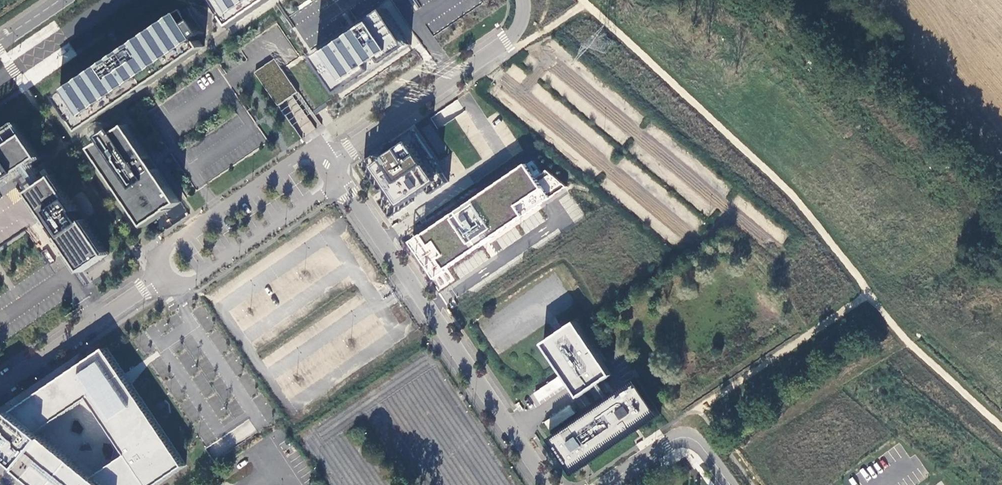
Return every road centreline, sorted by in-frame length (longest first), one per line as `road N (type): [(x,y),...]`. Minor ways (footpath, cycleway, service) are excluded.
road 1 (unclassified): [(548,484),(327,166)]
road 2 (unclassified): [(327,166),(511,36),(523,0)]
road 3 (unclassified): [(327,166),(321,149),(310,152),(165,253),(150,282)]
road 4 (unclassified): [(150,282),(189,281),(323,193),(327,166)]
road 5 (unclassified): [(150,282),(0,386)]

